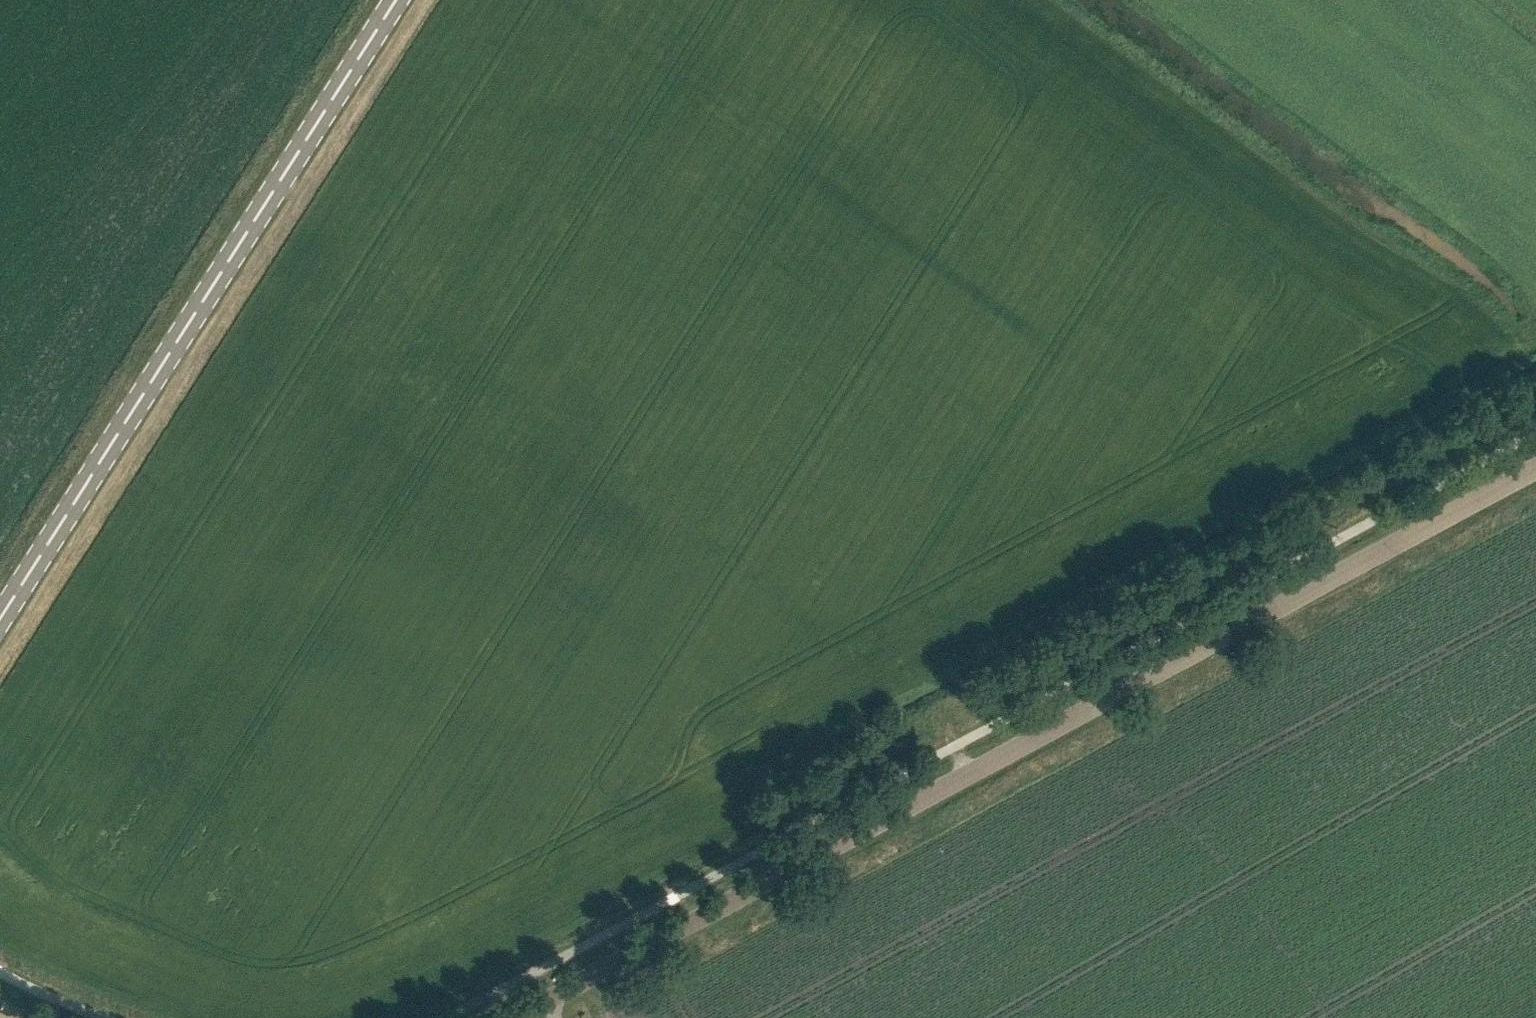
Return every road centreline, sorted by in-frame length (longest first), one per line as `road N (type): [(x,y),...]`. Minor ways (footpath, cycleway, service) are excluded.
road 1 (unclassified): [(515,1017),(1535,468)]
road 2 (secondary): [(0,618),(397,0)]

